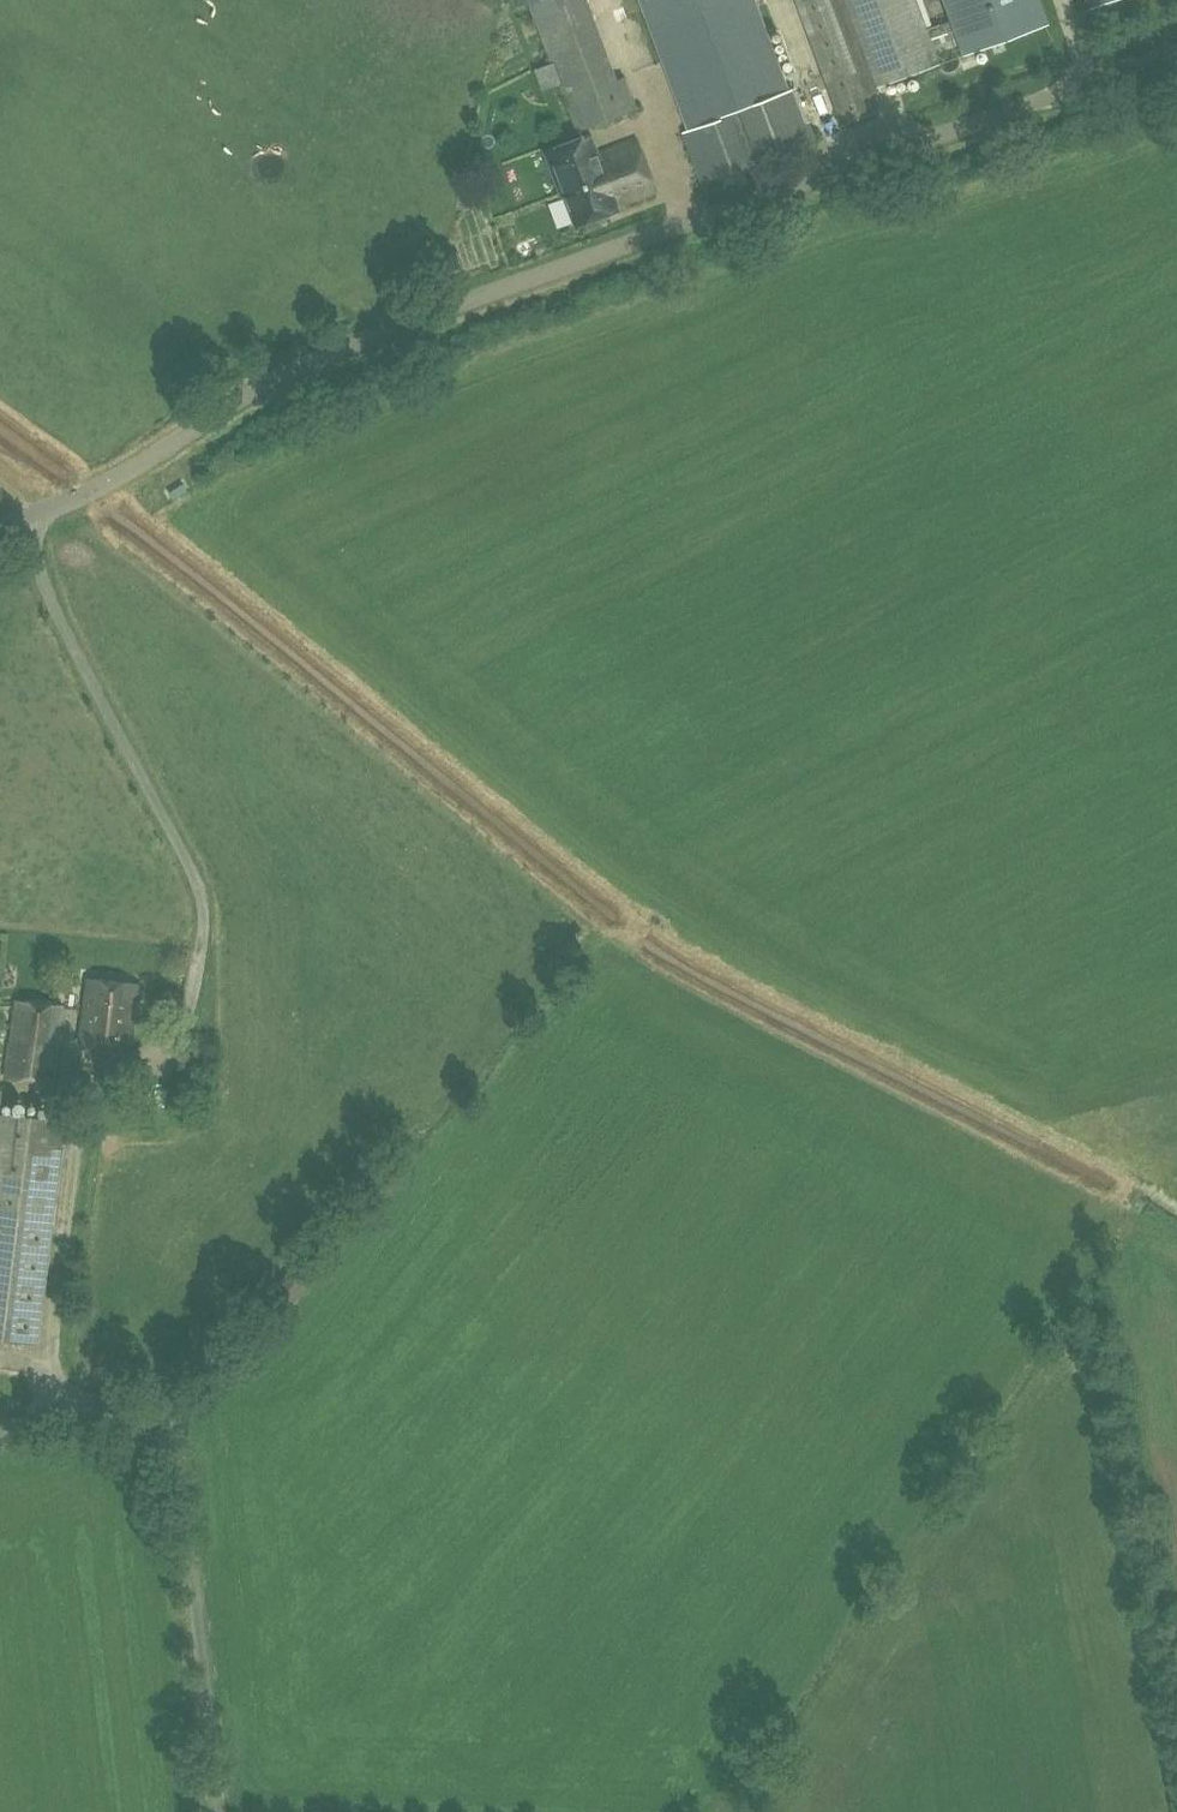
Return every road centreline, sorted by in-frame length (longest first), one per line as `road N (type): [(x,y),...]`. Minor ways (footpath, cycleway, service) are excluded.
road 1 (unclassified): [(0,528),(110,486),(221,410),(342,350),(1176,60)]

